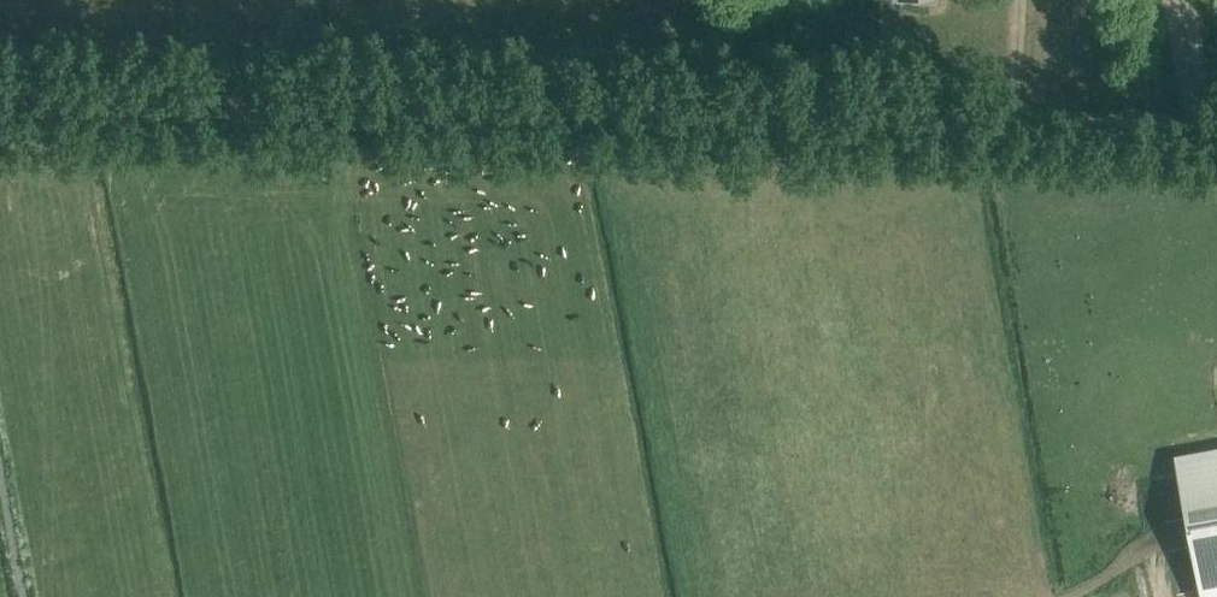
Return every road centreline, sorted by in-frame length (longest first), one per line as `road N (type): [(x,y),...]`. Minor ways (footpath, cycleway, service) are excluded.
road 1 (unclassified): [(0,101),(1216,126)]

